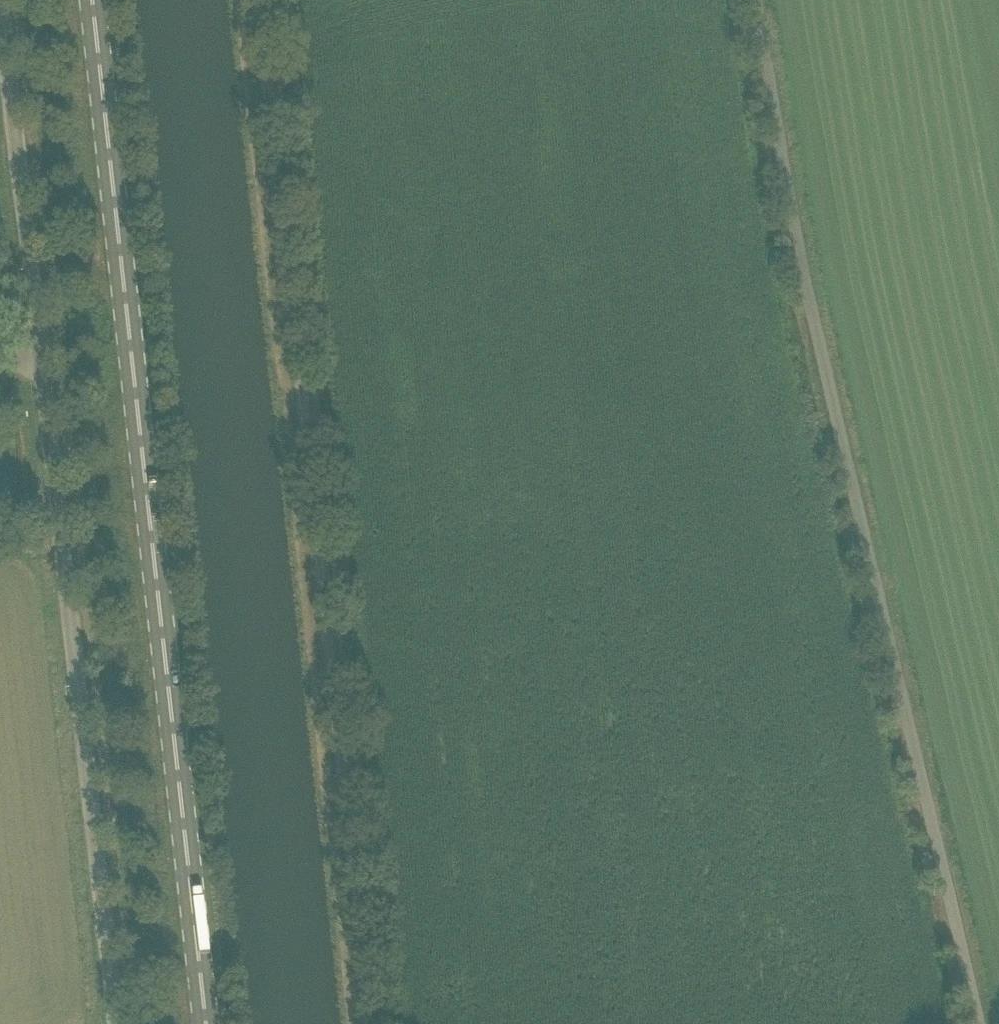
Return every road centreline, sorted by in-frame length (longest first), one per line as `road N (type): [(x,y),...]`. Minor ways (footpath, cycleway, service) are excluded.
road 1 (unclassified): [(977,1023),(794,225),(758,0)]
road 2 (primary): [(208,1023),(94,0)]
road 3 (unclassified): [(118,1023),(4,0)]
road 4 (track): [(375,1023),(265,0)]

